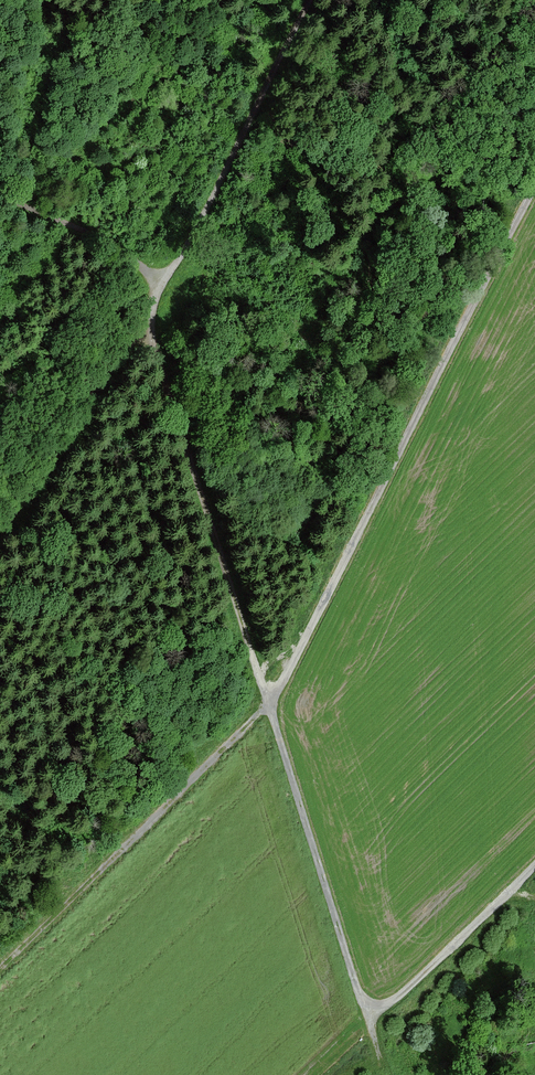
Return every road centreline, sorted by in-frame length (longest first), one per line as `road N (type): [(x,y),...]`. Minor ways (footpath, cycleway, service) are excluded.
road 1 (track): [(385,1074),(153,337),(159,289),(101,238),(0,196)]
road 2 (track): [(534,196),(270,709)]
road 3 (track): [(159,289),(306,0)]
road 4 (track): [(159,289),(0,535)]
road 5 (track): [(368,1014),(397,998),(534,866)]

